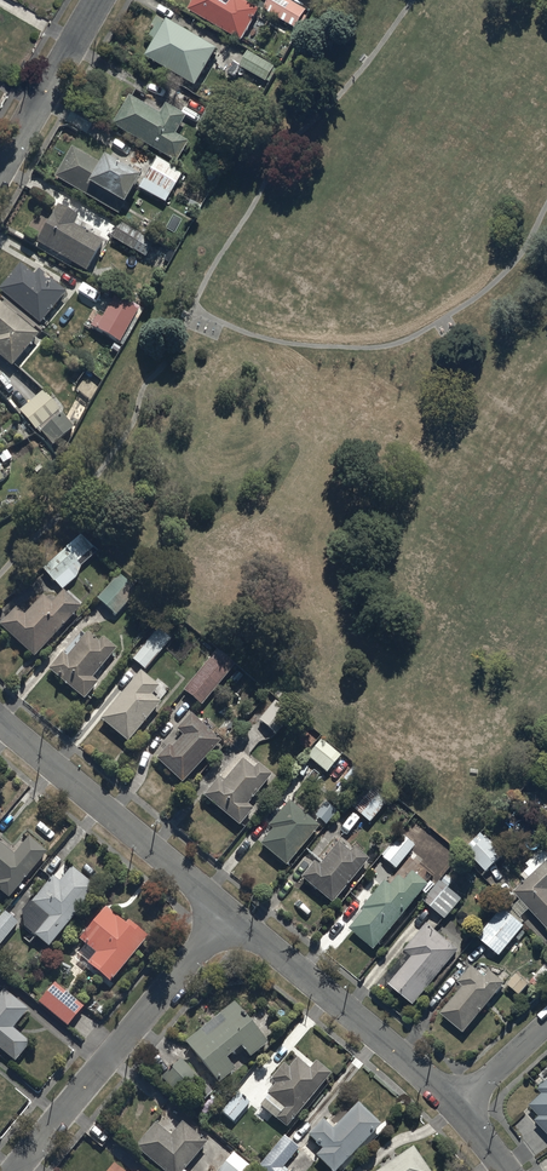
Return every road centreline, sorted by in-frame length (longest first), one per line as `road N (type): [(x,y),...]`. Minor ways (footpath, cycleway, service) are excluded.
road 1 (residential): [(229,913),(16,1170)]
road 2 (residential): [(0,719),(229,913)]
road 3 (residential): [(229,913),(455,1106)]
road 4 (residential): [(100,0),(0,172)]
road 5 (residential): [(455,1106),(546,1023)]

